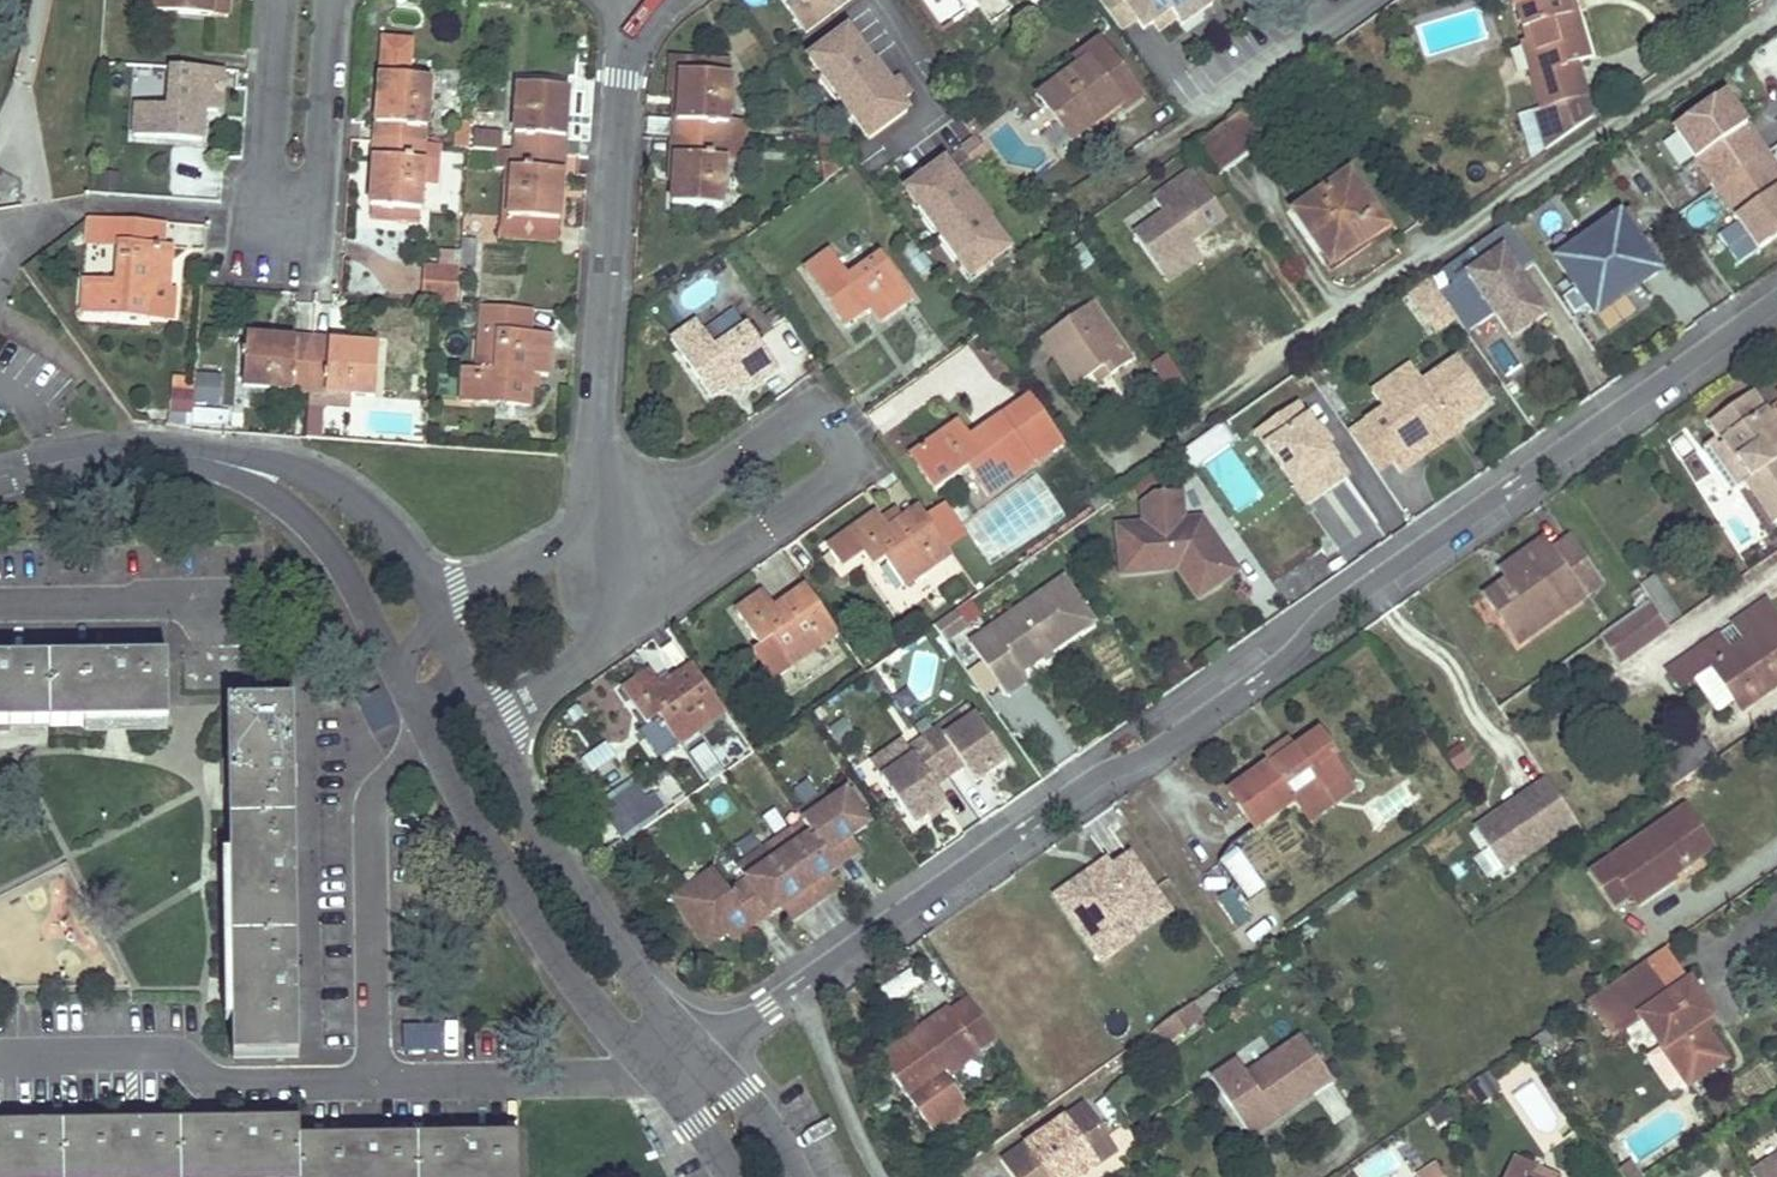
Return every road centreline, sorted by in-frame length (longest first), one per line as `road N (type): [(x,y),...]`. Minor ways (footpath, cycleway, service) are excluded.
road 1 (residential): [(1776,303),(1338,606),(1282,662),(1155,750),(1092,778),(698,1054)]
road 2 (residential): [(1213,405),(1776,12)]
road 3 (residential): [(641,611),(858,466),(816,408),(682,495),(590,527)]
road 4 (residential): [(281,0),(270,159),(256,216),(265,247),(313,251),(332,0)]
road 5 (residential): [(627,0),(590,527)]
road 6 (unclassified): [(428,736),(543,930),(649,1069)]
road 7 (unclassified): [(698,1054),(528,816),(492,726)]
road 8 (residential): [(428,736),(370,789),(373,1081)]
road 9 (residential): [(24,1054),(169,1049),(220,1083),(373,1081)]
road 10 (residential): [(1135,161),(1361,0)]
road 11 (residential): [(373,1081),(649,1069)]
road 12 (residential): [(0,477),(74,460),(166,454),(254,468)]
road 13 (unclassified): [(254,468),(320,536),(396,671)]
road 14 (residential): [(0,605),(223,599),(231,621)]
road 15 (unclassified): [(438,602),(377,508),(337,486),(254,468)]
road 16 (residential): [(492,726),(641,611)]
road 17 (residential): [(590,527),(438,602)]
road 18 (unclassified): [(792,1176),(759,1115),(698,1054)]
road 19 (unclassified): [(492,726),(438,602)]
road 20 (unclassified): [(649,1069),(696,1123),(727,1176)]

